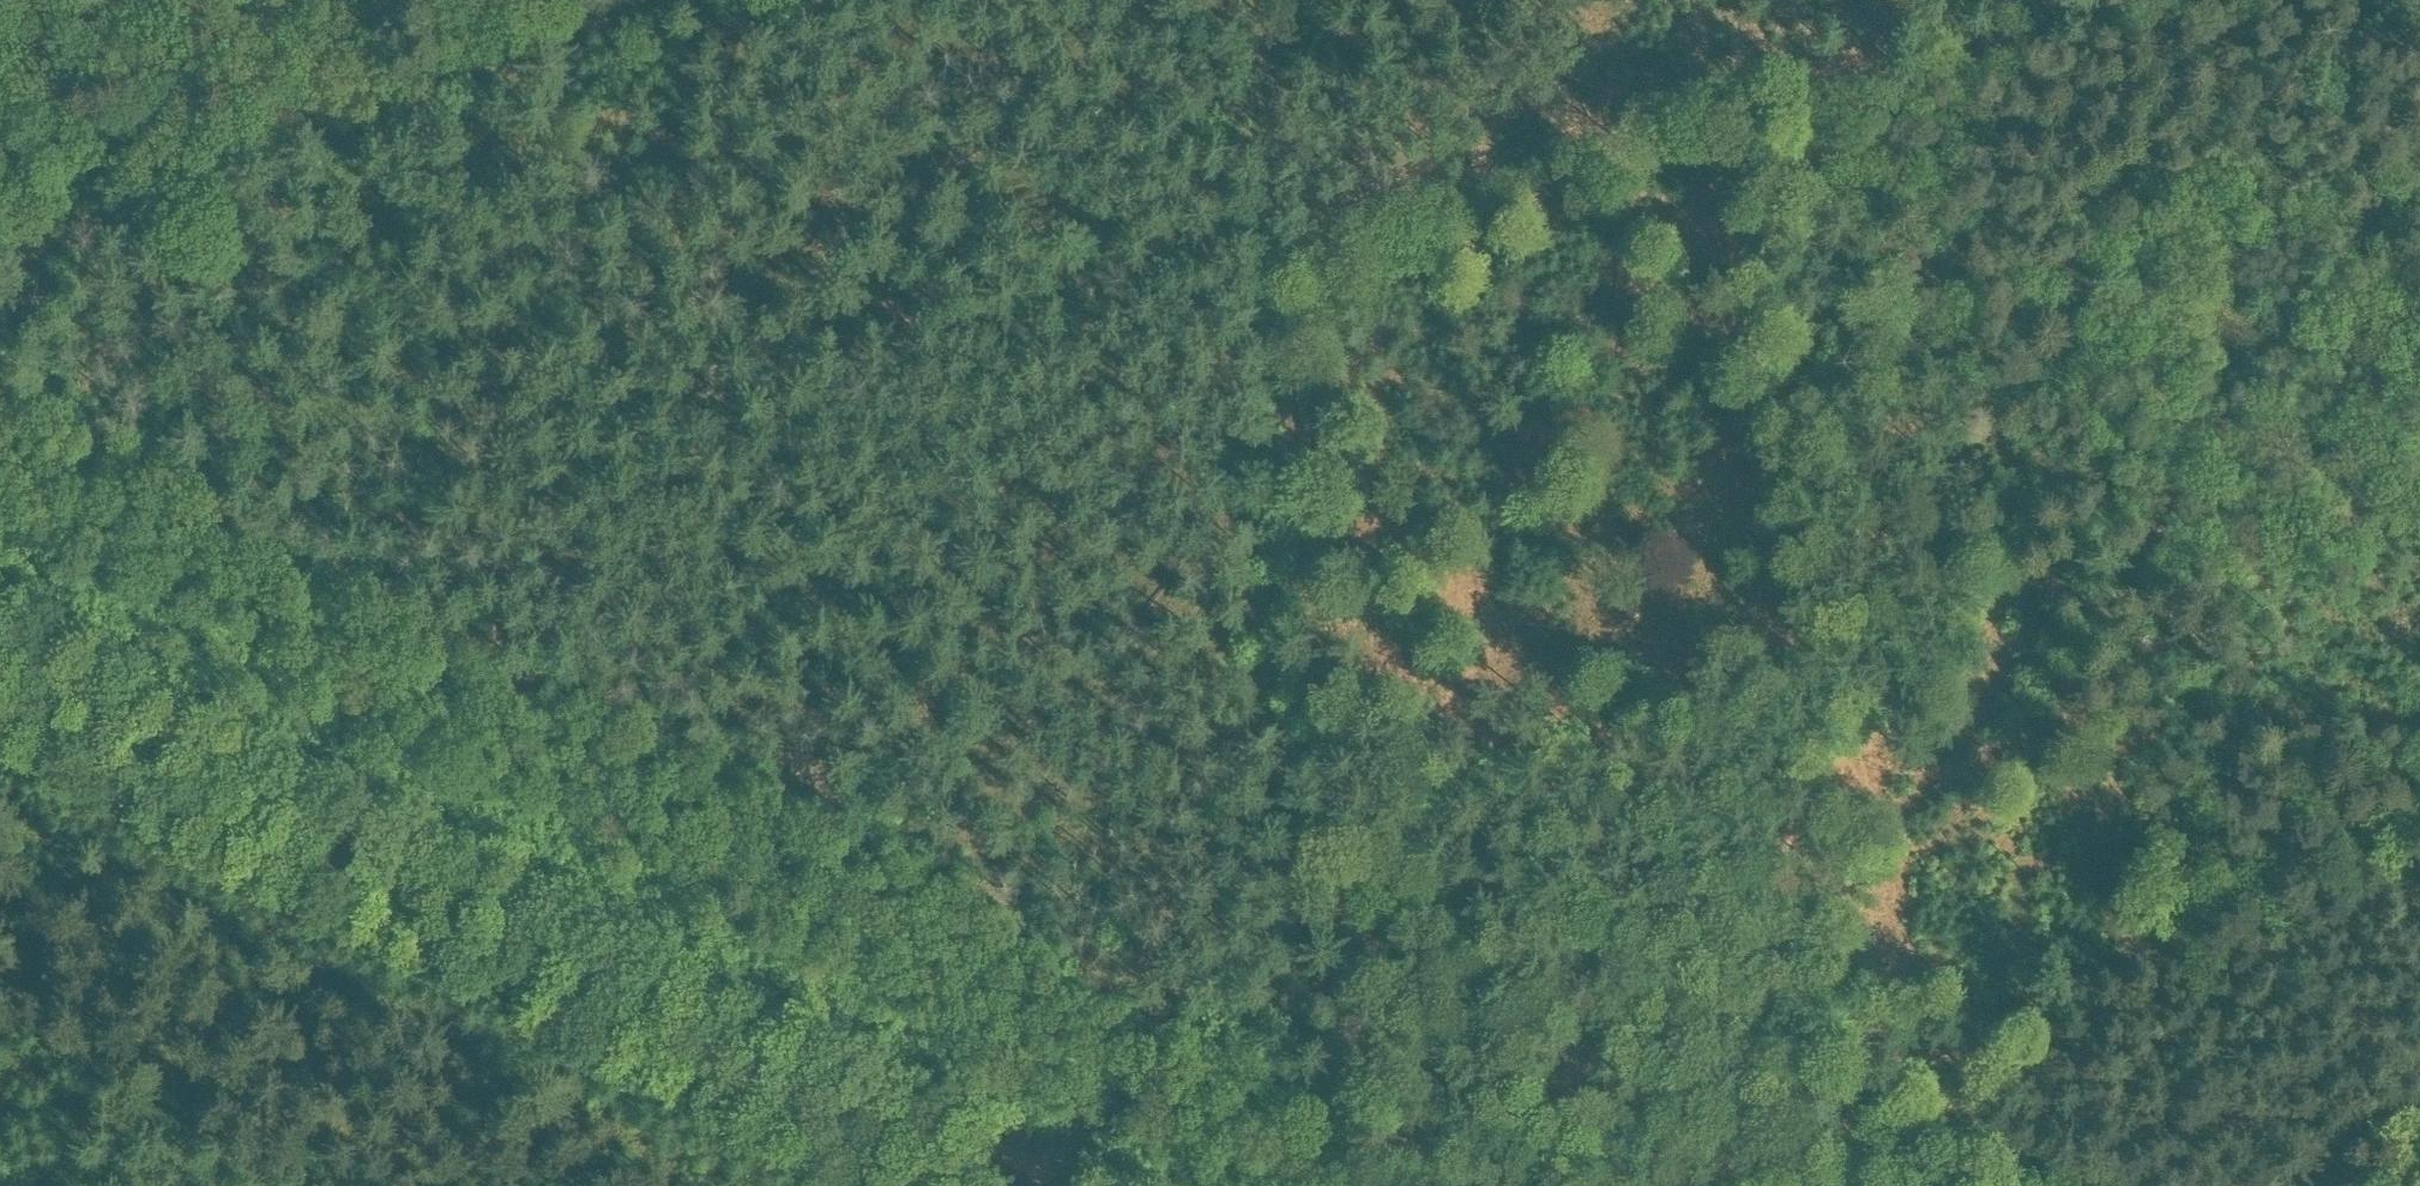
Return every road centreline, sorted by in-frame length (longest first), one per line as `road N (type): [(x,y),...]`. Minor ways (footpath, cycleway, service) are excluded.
road 1 (unclassified): [(0,655),(1015,1185)]
road 2 (track): [(1260,0),(1343,915),(1349,1103)]
road 3 (track): [(644,0),(0,269)]

